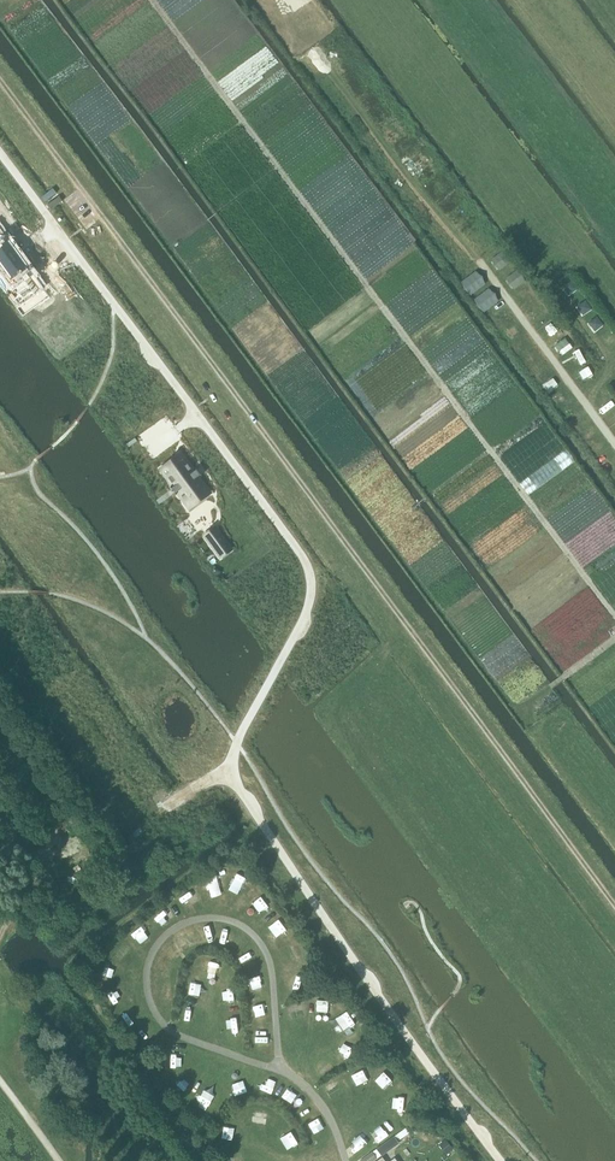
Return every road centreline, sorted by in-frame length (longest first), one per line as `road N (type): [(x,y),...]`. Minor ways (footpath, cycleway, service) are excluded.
road 1 (unclassified): [(502,1160),(372,988),(239,788),(233,762),(240,736),(302,622),(311,595),(308,565),(0,154)]
road 2 (track): [(614,908),(35,127)]
road 3 (track): [(614,618),(152,0)]

